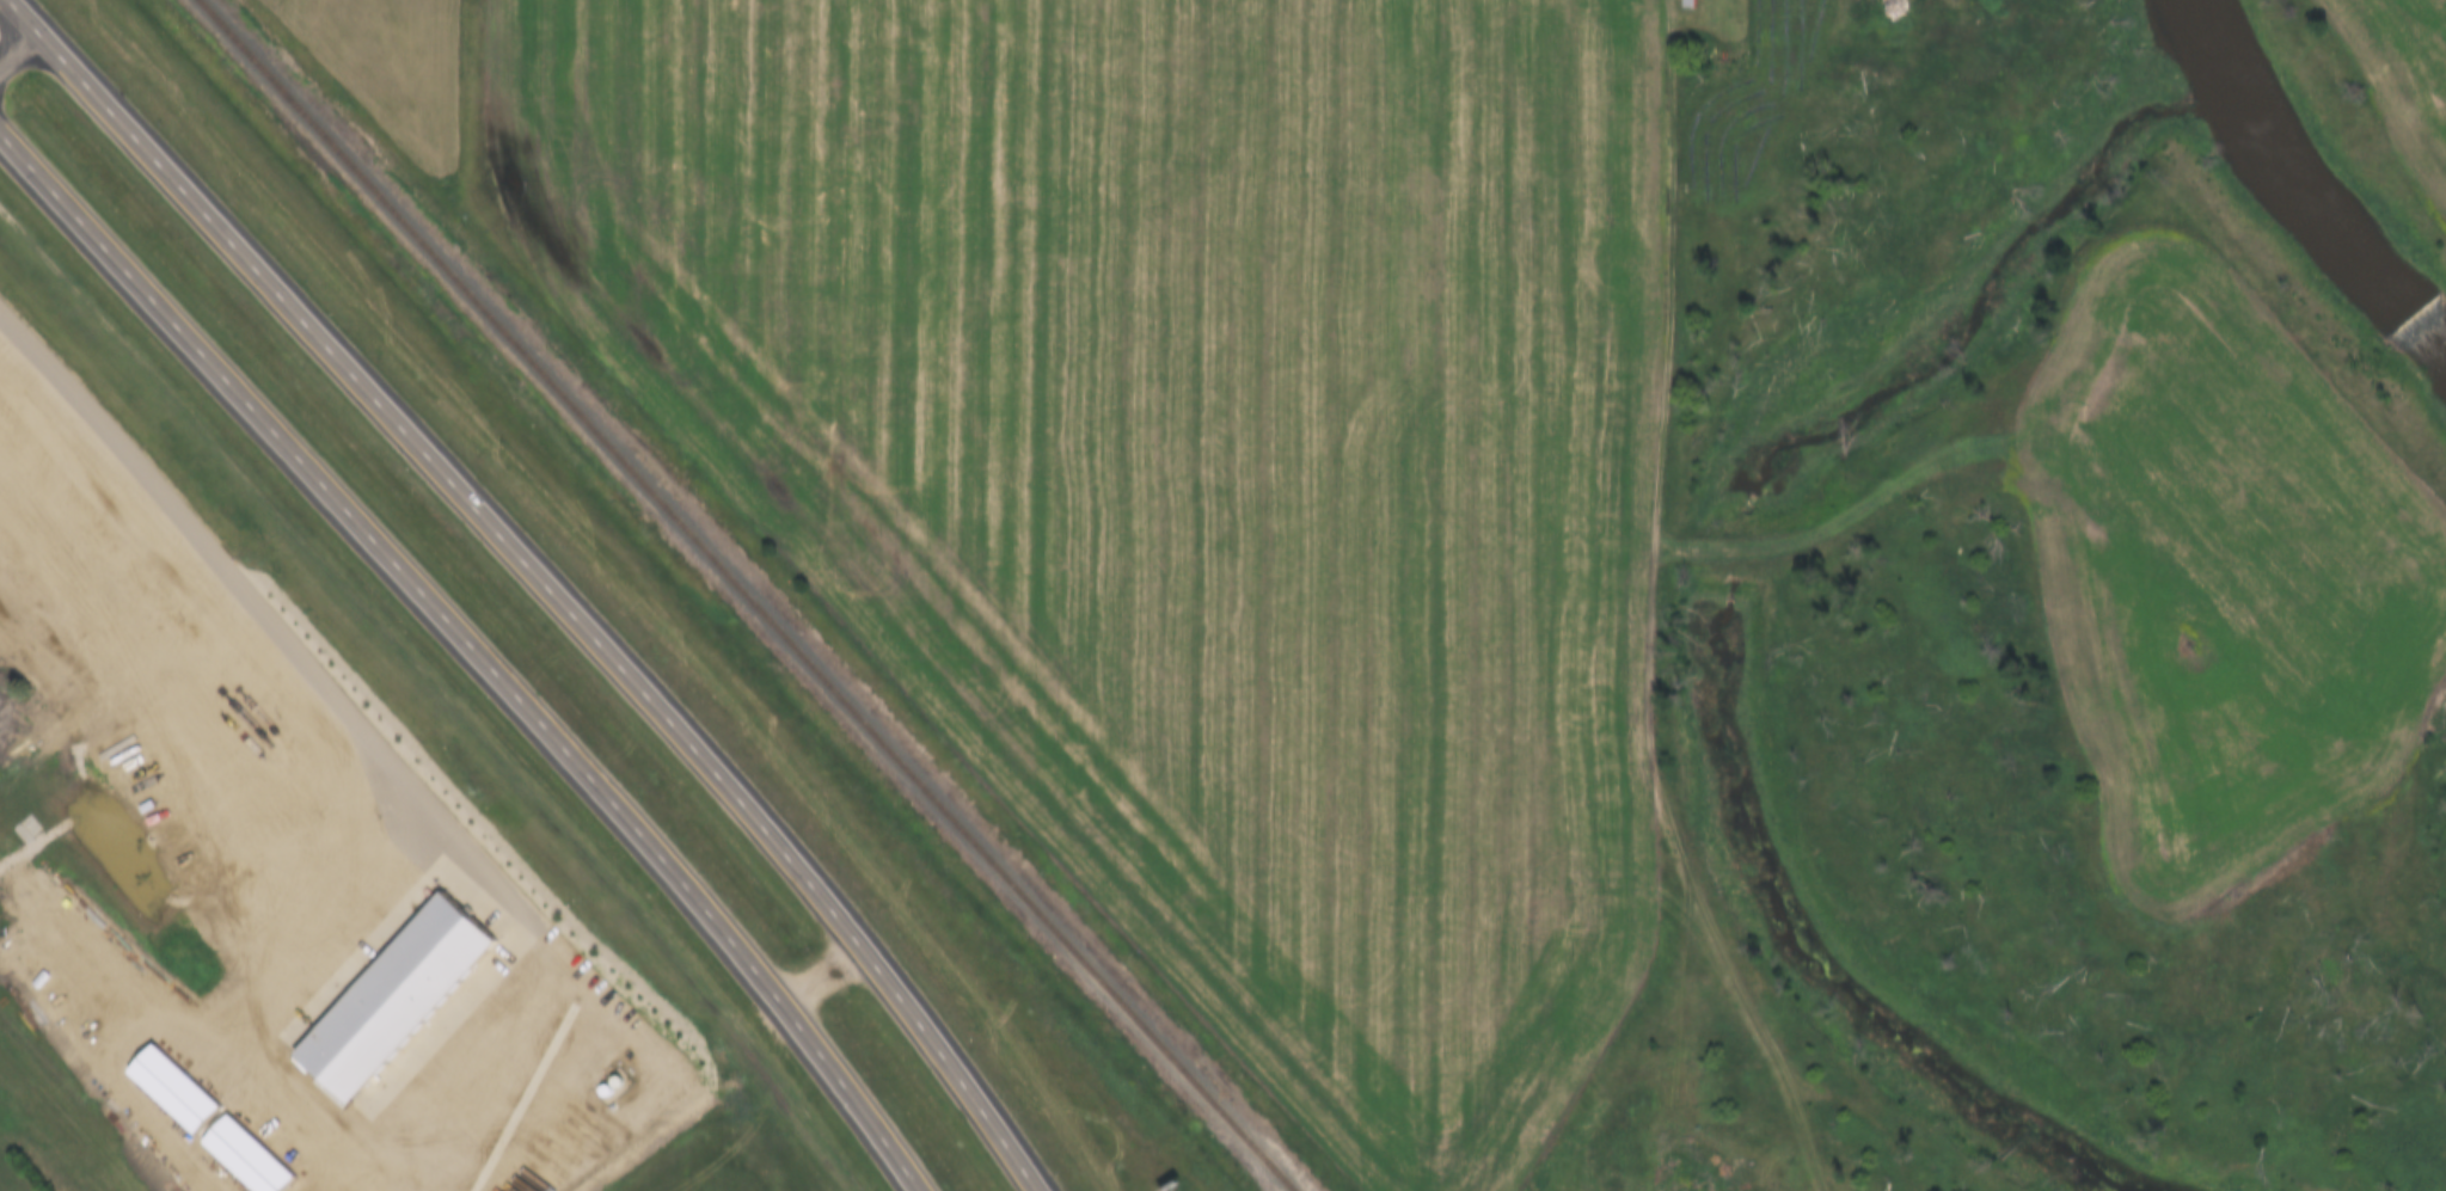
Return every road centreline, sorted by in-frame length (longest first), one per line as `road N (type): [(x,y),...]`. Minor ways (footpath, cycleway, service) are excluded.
road 1 (primary): [(1037,1190),(977,1094),(704,753),(12,0)]
road 2 (primary): [(0,130),(784,993),(919,1190)]

